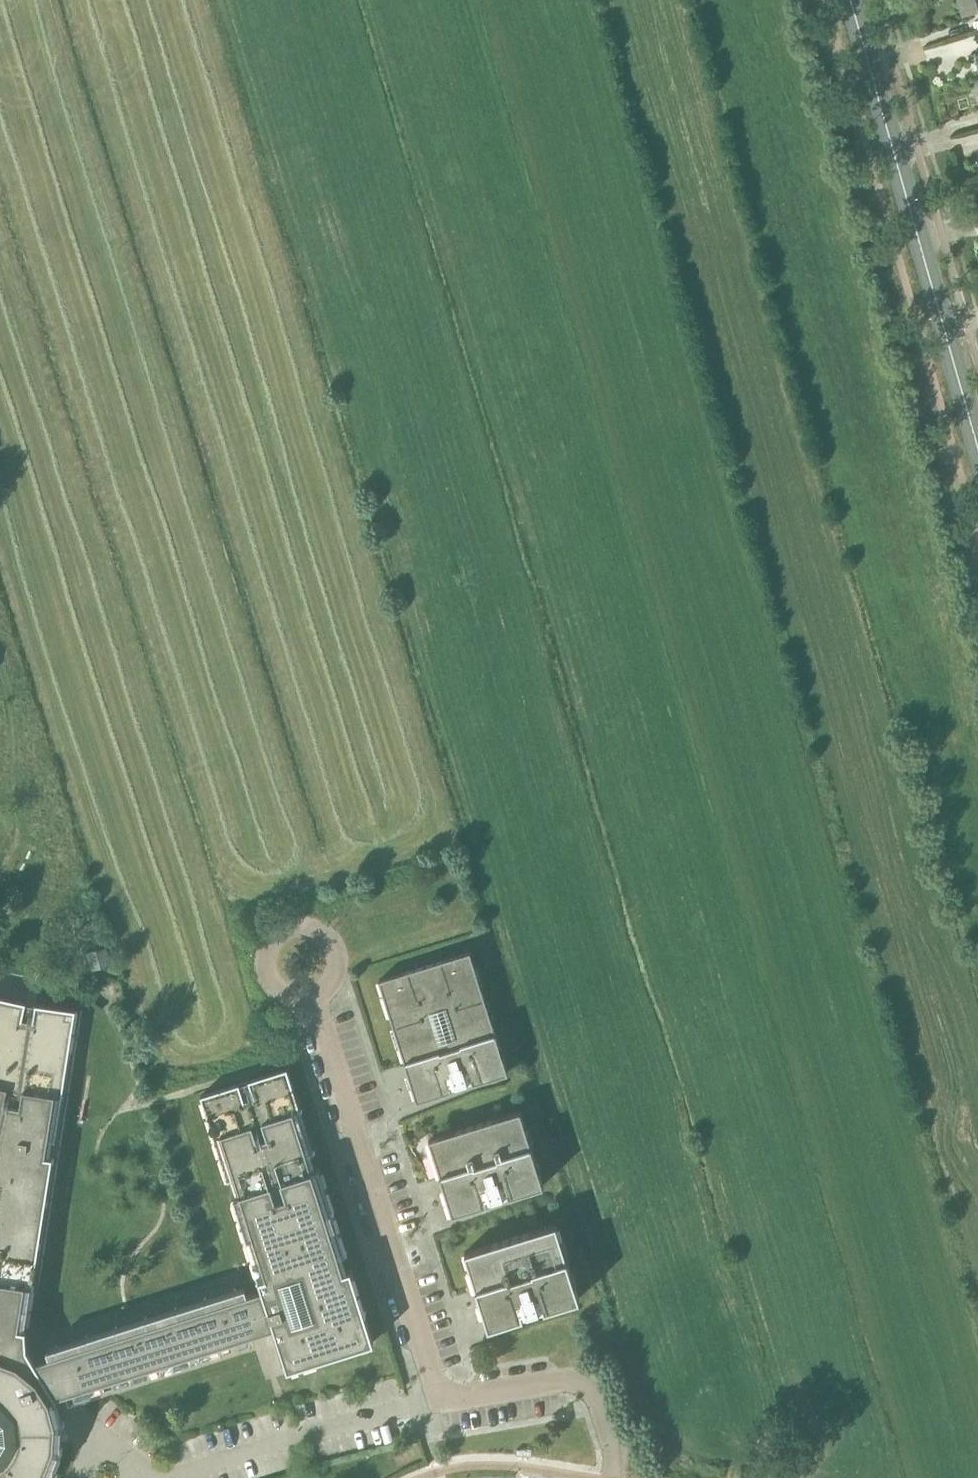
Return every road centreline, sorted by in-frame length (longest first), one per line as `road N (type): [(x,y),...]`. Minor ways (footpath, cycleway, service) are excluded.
road 1 (secondary): [(977,450),(850,0)]

